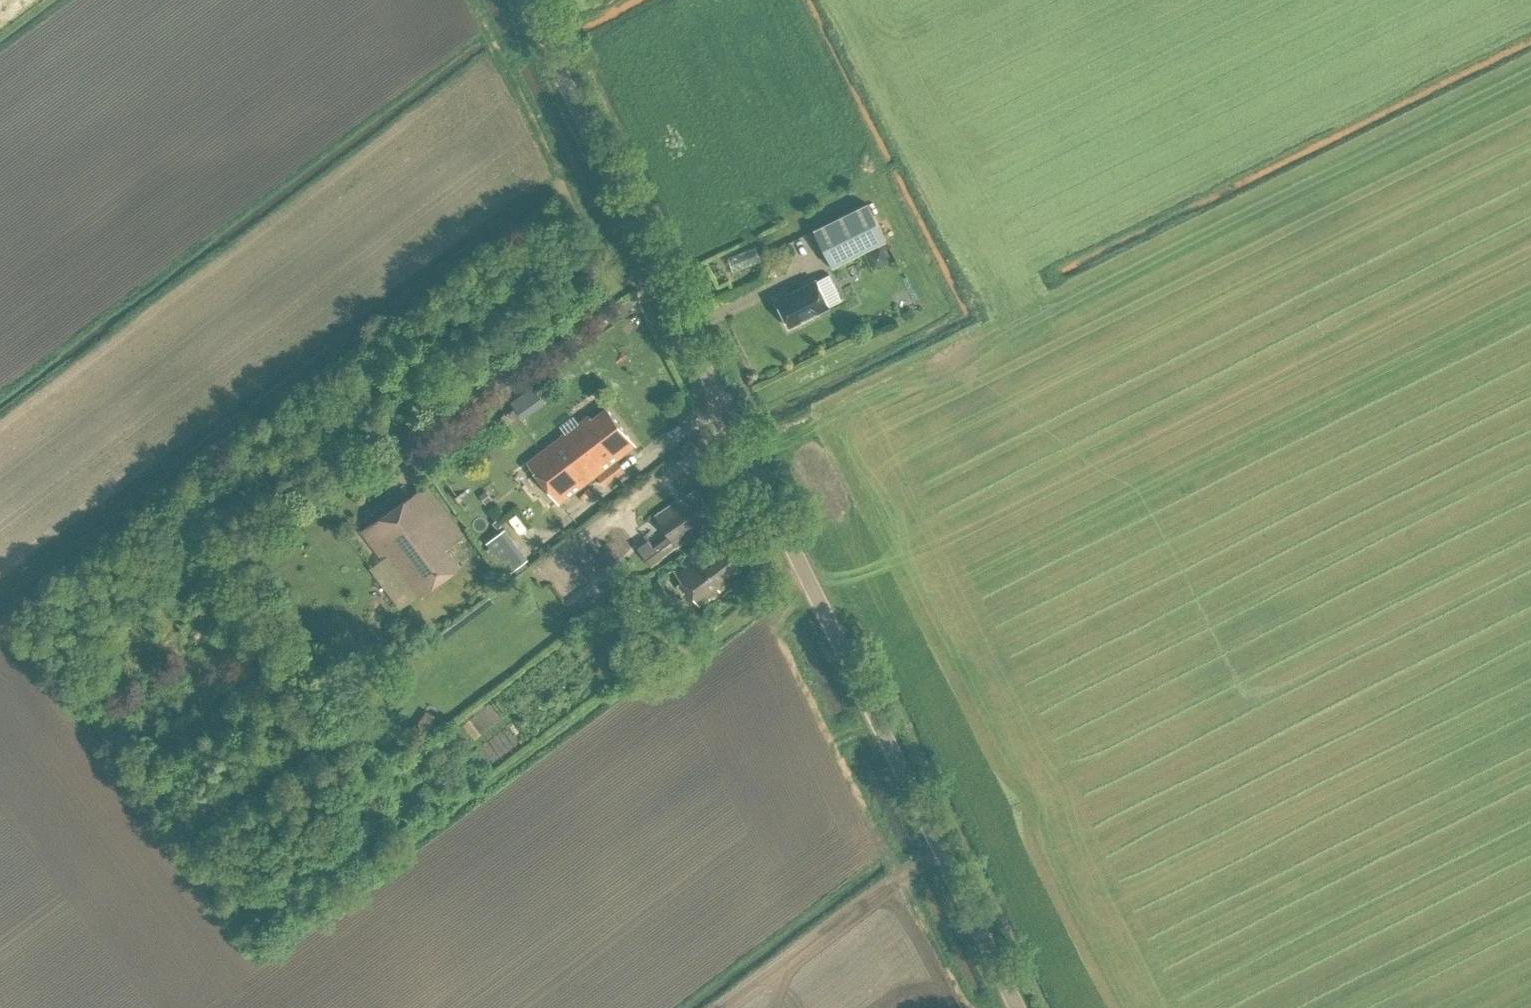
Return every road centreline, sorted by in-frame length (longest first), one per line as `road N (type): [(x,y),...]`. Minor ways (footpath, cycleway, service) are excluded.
road 1 (unclassified): [(1018,1007),(522,0)]

